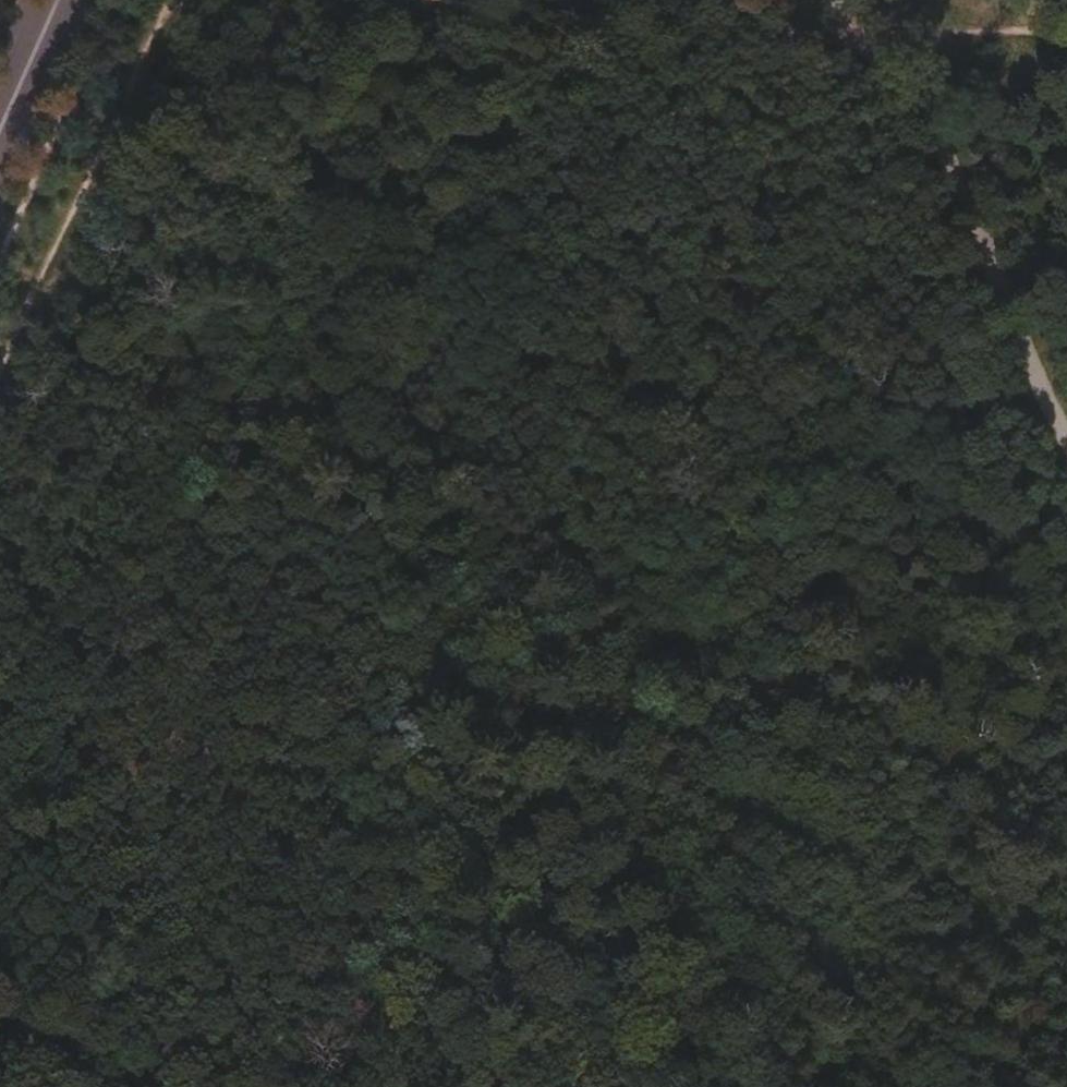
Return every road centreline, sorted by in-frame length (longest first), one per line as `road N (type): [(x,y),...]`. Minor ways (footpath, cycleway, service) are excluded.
road 1 (track): [(1066,440),(954,168),(851,0)]
road 2 (secondary): [(0,133),(60,0)]

